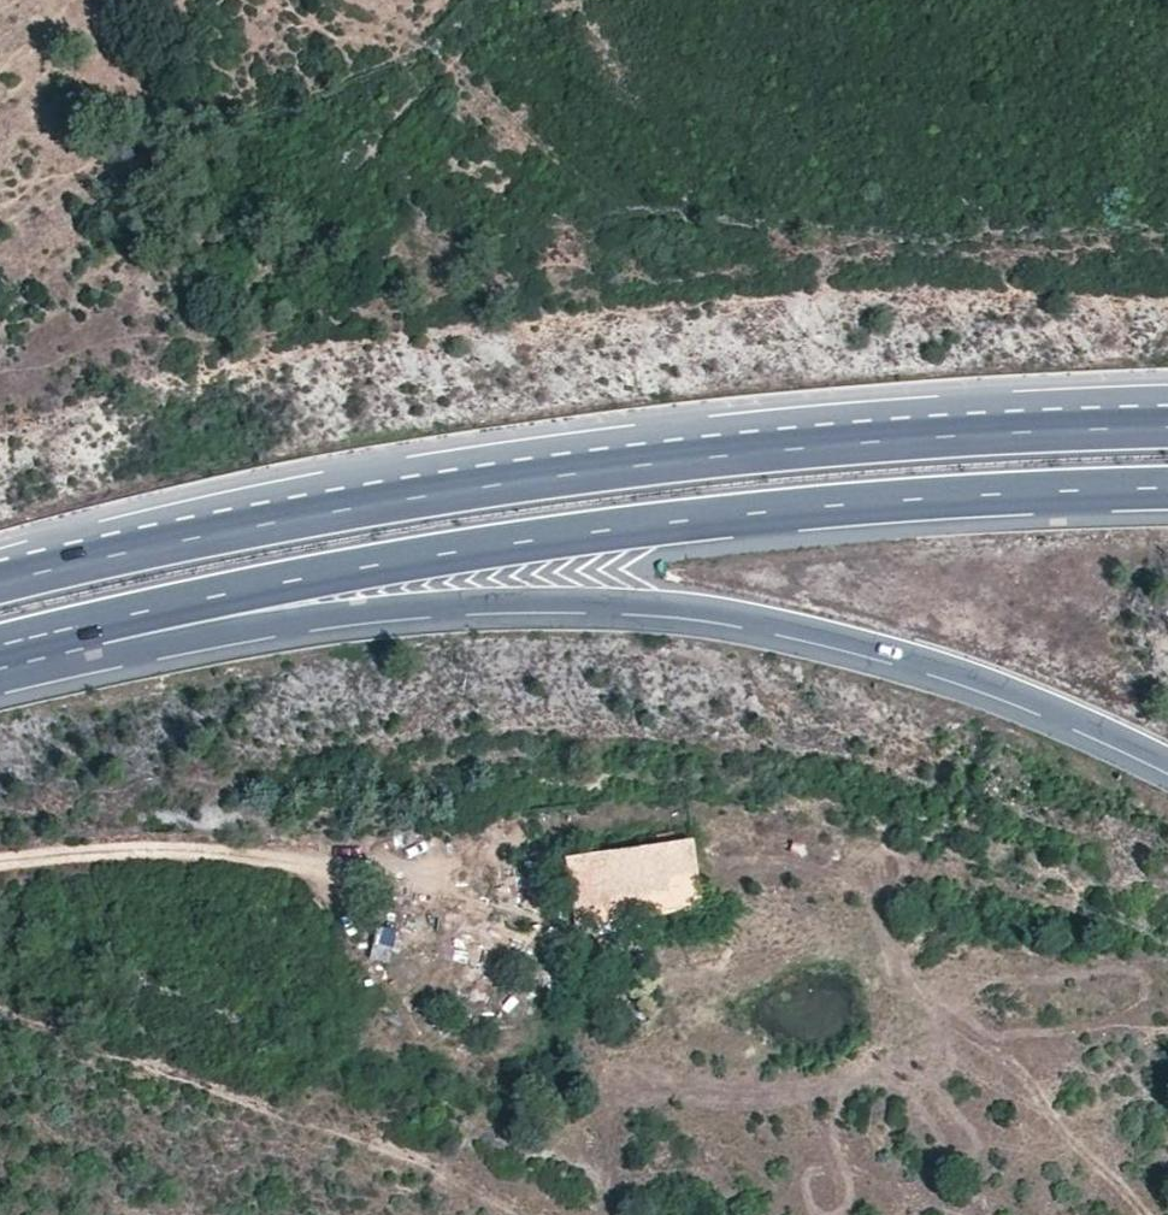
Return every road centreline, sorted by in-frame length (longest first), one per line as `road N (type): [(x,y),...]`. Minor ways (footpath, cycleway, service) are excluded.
road 1 (motorway): [(0,664),(53,664),(405,607),(610,601),(752,615),(853,639),(1087,722),(1167,761)]
road 2 (motorway): [(1167,396),(770,418),(411,465),(225,504),(0,583)]
road 3 (motorway): [(1167,429),(731,452),(205,536),(0,585)]
road 4 (motorway): [(0,644),(189,600),(735,516),(1103,492)]
road 5 (track): [(0,1017),(368,1145),(519,1214)]
road 6 (track): [(0,860),(267,851),(447,886)]
road 7 (track): [(600,1214),(617,1196),(617,1154),(550,928),(447,886)]
road 8 (track): [(1141,1214),(985,1055)]

